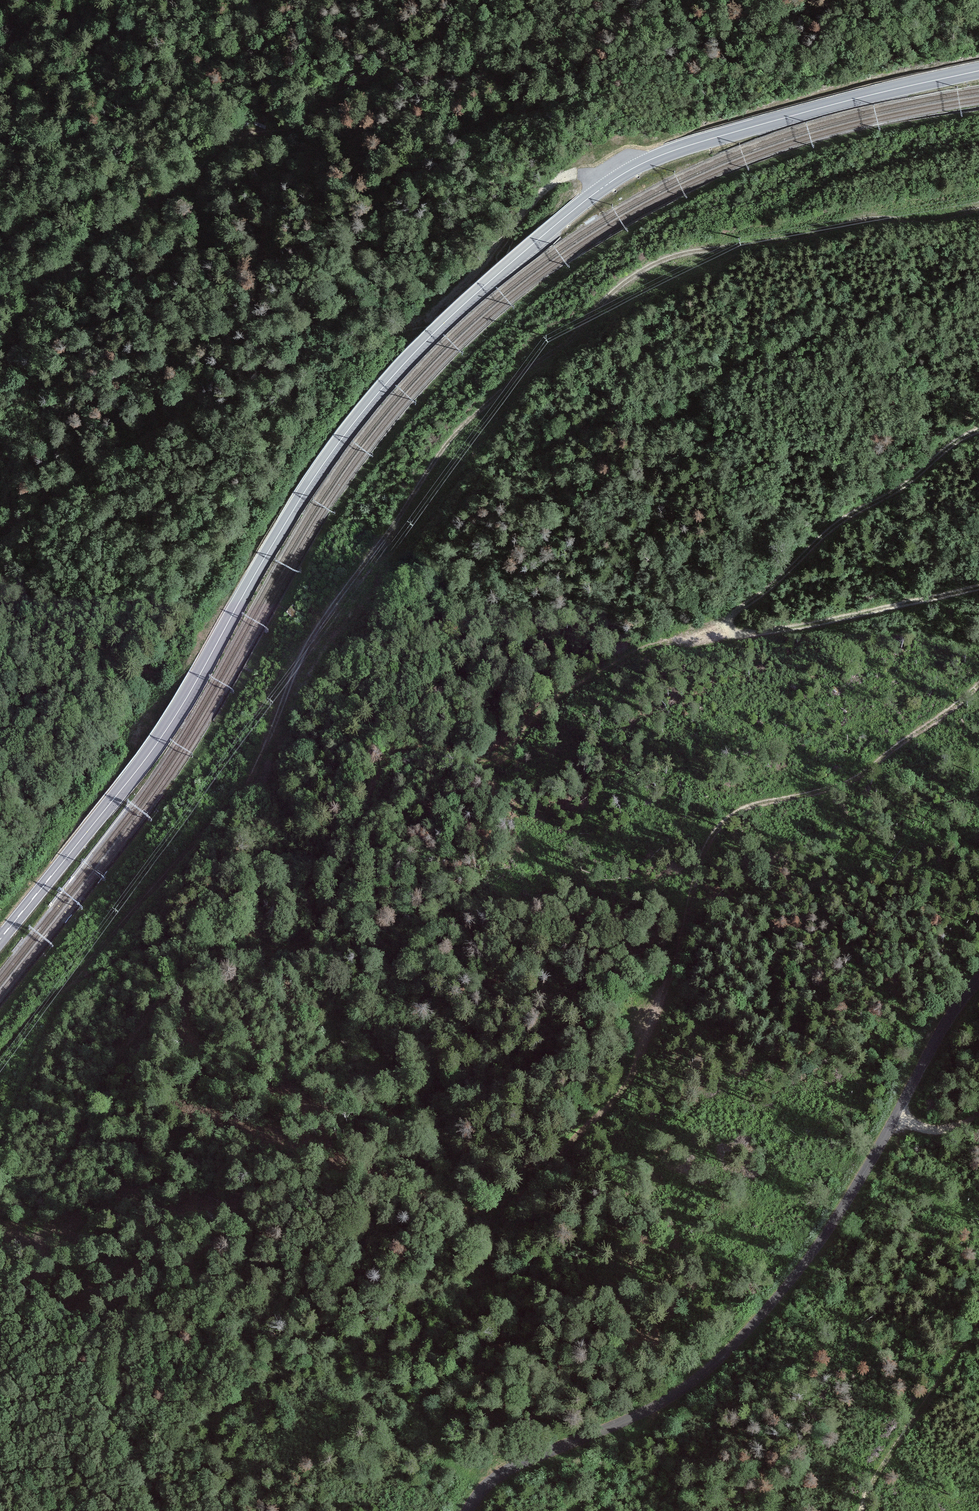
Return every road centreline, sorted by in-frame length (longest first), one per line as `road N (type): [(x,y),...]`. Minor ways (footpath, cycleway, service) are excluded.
road 1 (track): [(978,210),(656,262),(622,281),(574,333),(488,400),(454,433),(301,655),(245,792),(63,998),(0,1139)]
road 2 (primary): [(0,940),(164,734),(339,443),(411,357),(489,282),(606,185),(648,161),(978,71)]
road 3 (track): [(653,1007),(625,1077),(538,1184),(483,1207),(336,1170),(291,1177),(269,1186),(154,1295),(131,1330),(123,1398),(168,1510)]
road 4 (track): [(63,998),(113,964),(224,925),(271,945),(315,941),(346,896),(380,772),(397,755),(433,746),(494,757),(590,679),(649,647),(727,626)]
road 5 (tertiary): [(469,1510),(513,1470),(666,1402),(757,1323),(840,1215),(978,981)]
road 6 (track): [(482,0),(309,120),(234,142),(56,268),(13,345),(0,388)]
road 7 (track): [(978,588),(835,621),(741,633),(727,626),(837,523),(978,430)]
road 8 (track): [(978,685),(856,776),(728,820),(701,857),(678,959),(653,1007)]
road 9 (track): [(653,1007),(672,995),(720,917),(761,879),(978,826)]
road 10 (track): [(234,142),(24,222),(0,245)]
road 11 (track): [(864,1510),(900,1439),(978,1331)]
road 12 (track): [(606,185),(591,175),(561,178),(496,242)]
road 13 (track): [(578,1510),(666,1402)]

